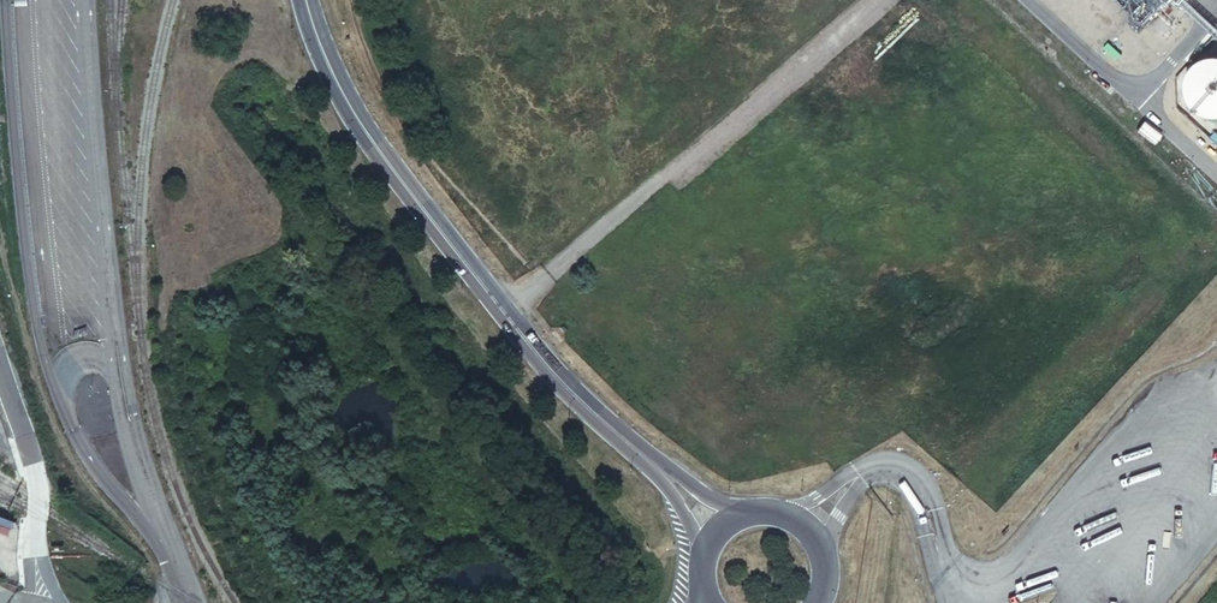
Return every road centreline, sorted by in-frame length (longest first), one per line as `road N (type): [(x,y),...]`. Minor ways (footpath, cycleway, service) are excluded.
road 1 (unclassified): [(720,530),(552,371),(490,296),(369,136),(306,0)]
road 2 (unclassified): [(818,602),(826,570),(805,529),(753,514),(720,530)]

